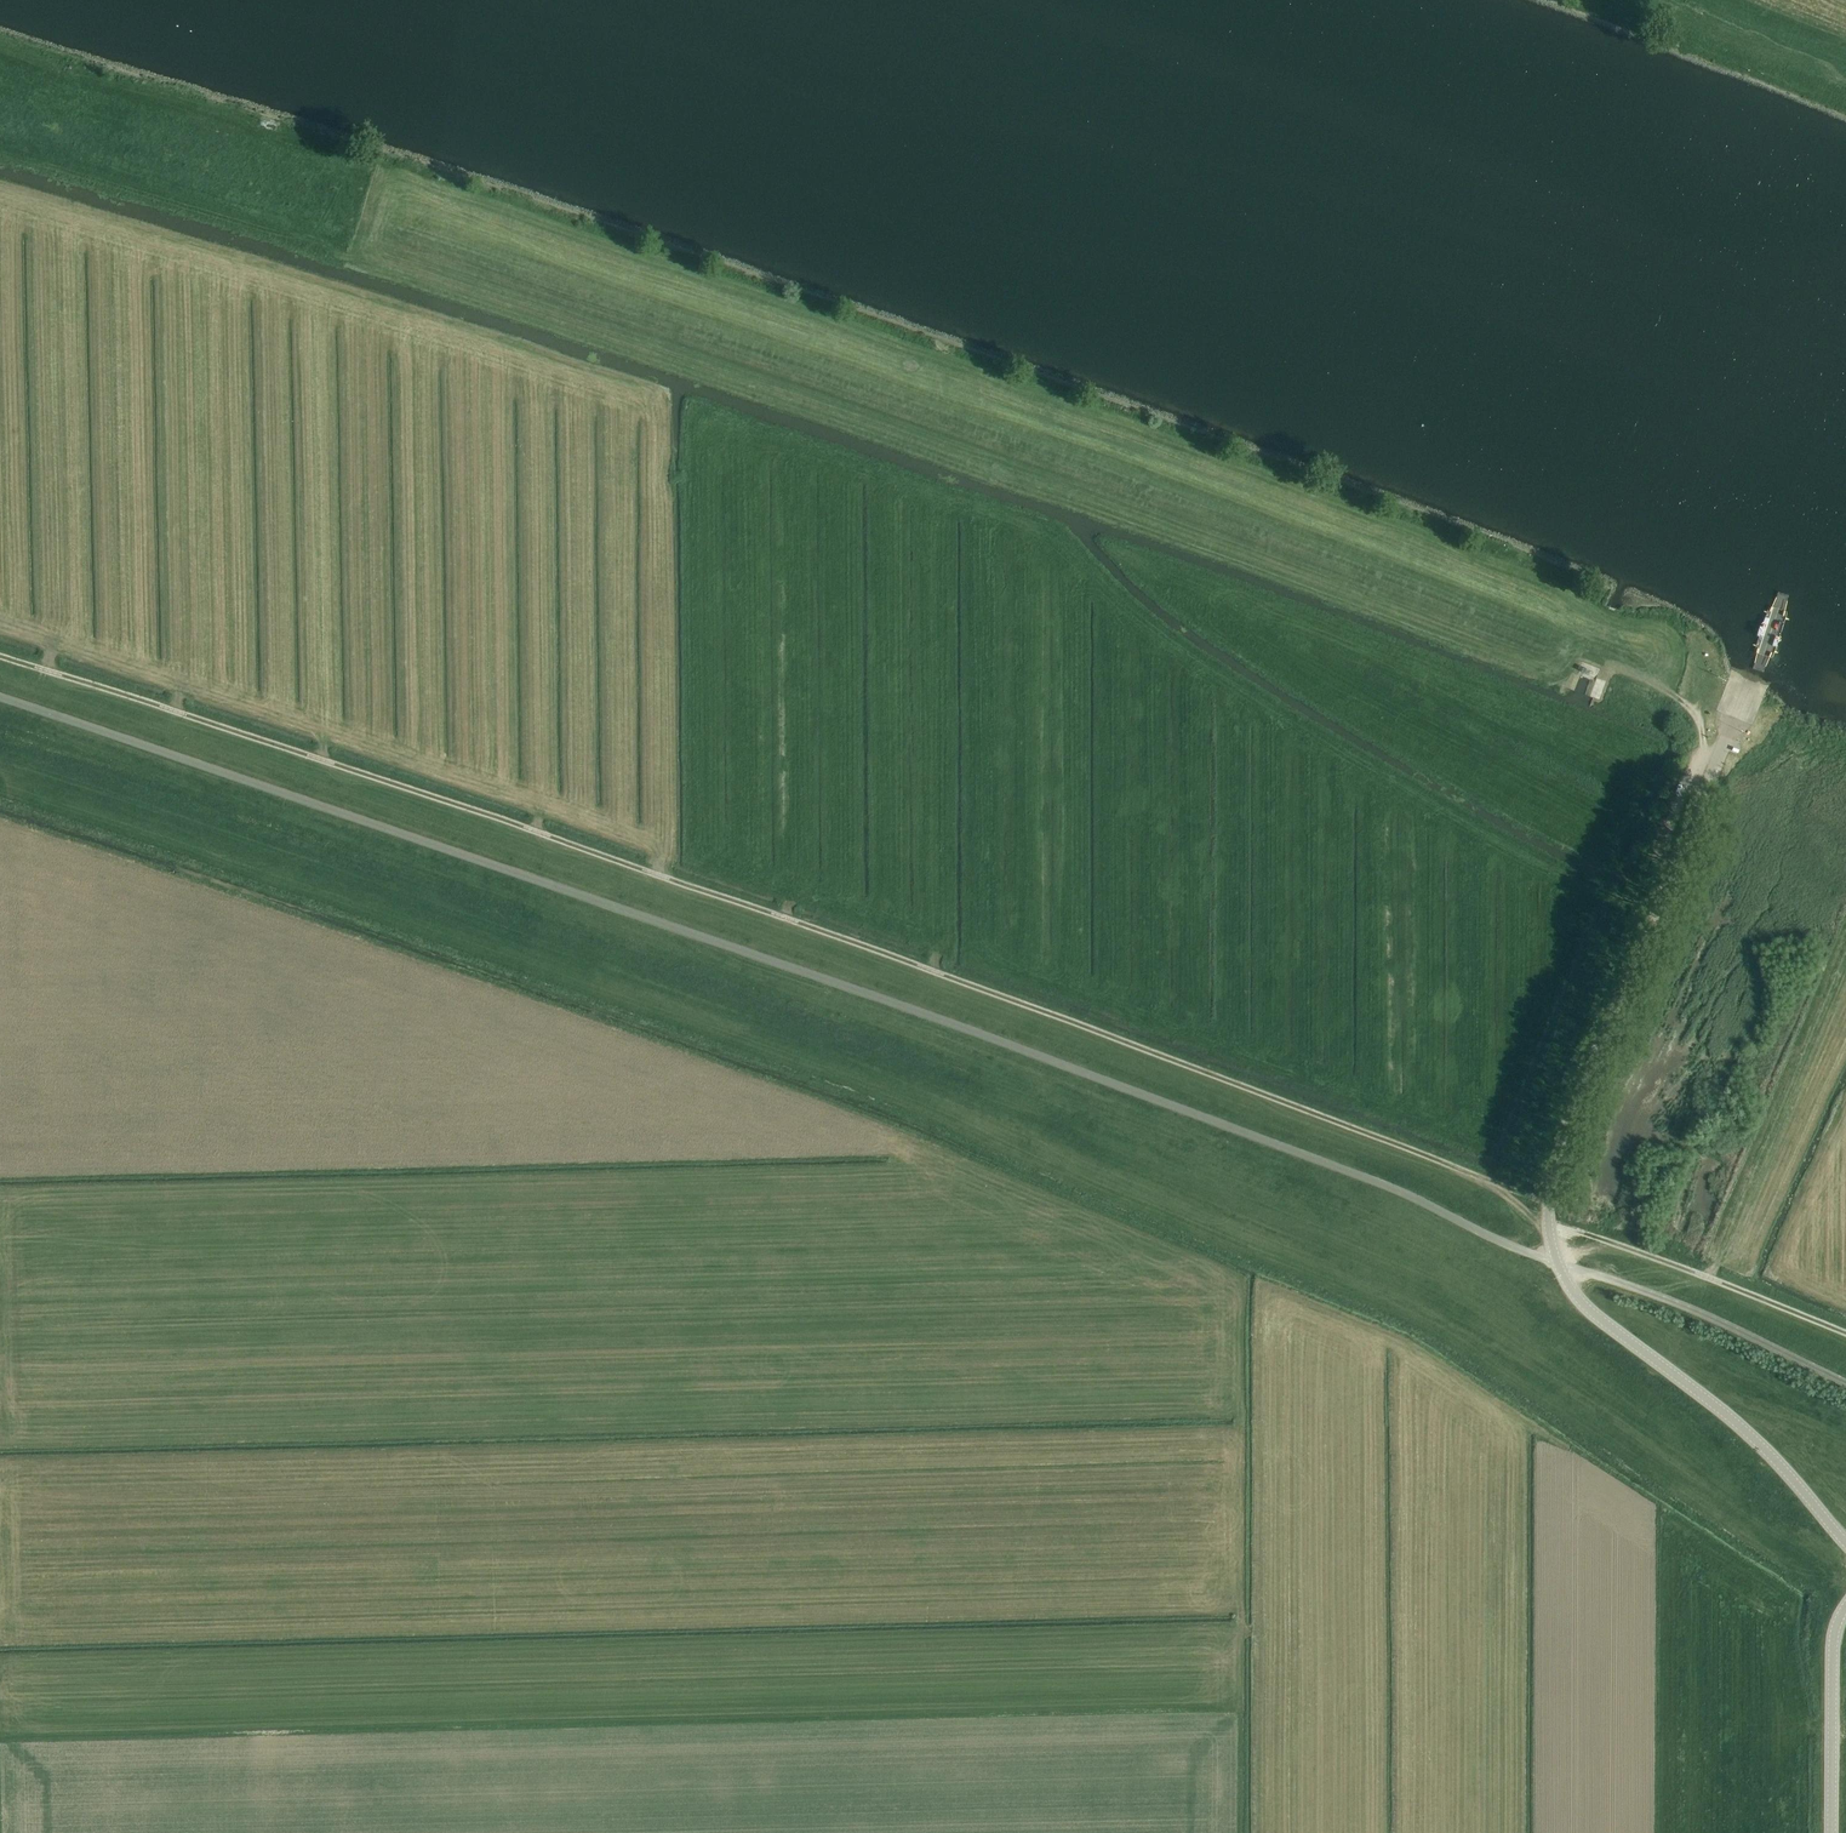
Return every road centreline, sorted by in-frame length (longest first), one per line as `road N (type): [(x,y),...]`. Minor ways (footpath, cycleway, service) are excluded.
road 1 (tertiary): [(1845,1541),(1770,1454),(1606,1322),(1575,1289),(1551,1241),(1560,1140),(1746,686)]
road 2 (tertiary): [(1845,1610),(1833,1648),(1832,1832)]
road 3 (track): [(1719,750),(1704,754),(1665,845),(1670,870)]

